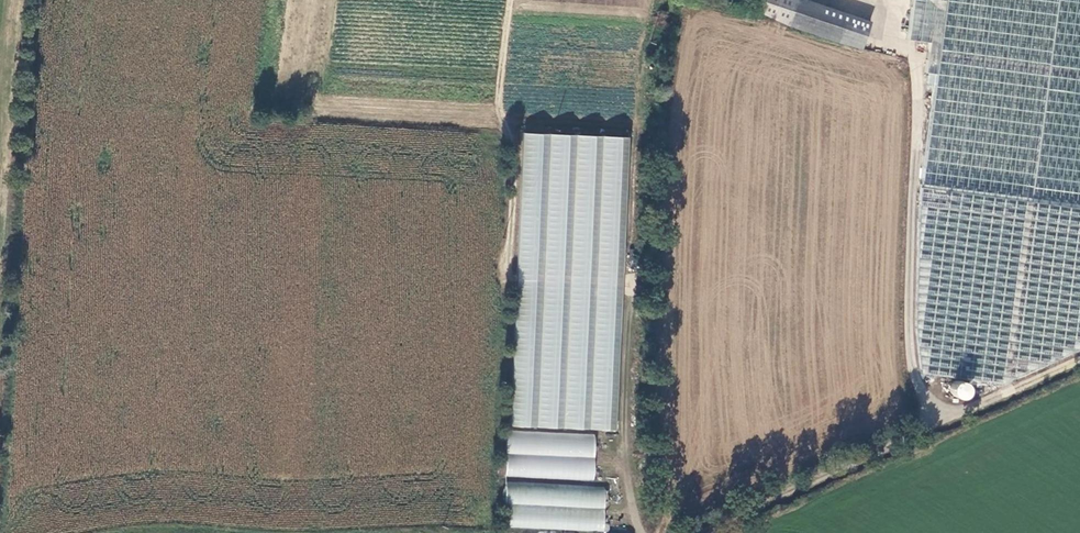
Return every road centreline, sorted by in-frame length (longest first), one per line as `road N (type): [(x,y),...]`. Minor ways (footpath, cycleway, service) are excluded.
road 1 (track): [(1079,356),(704,532)]
road 2 (track): [(508,278),(514,158),(499,95),(509,0)]
road 3 (unclassified): [(868,0),(888,8),(880,38),(909,54),(917,108)]

